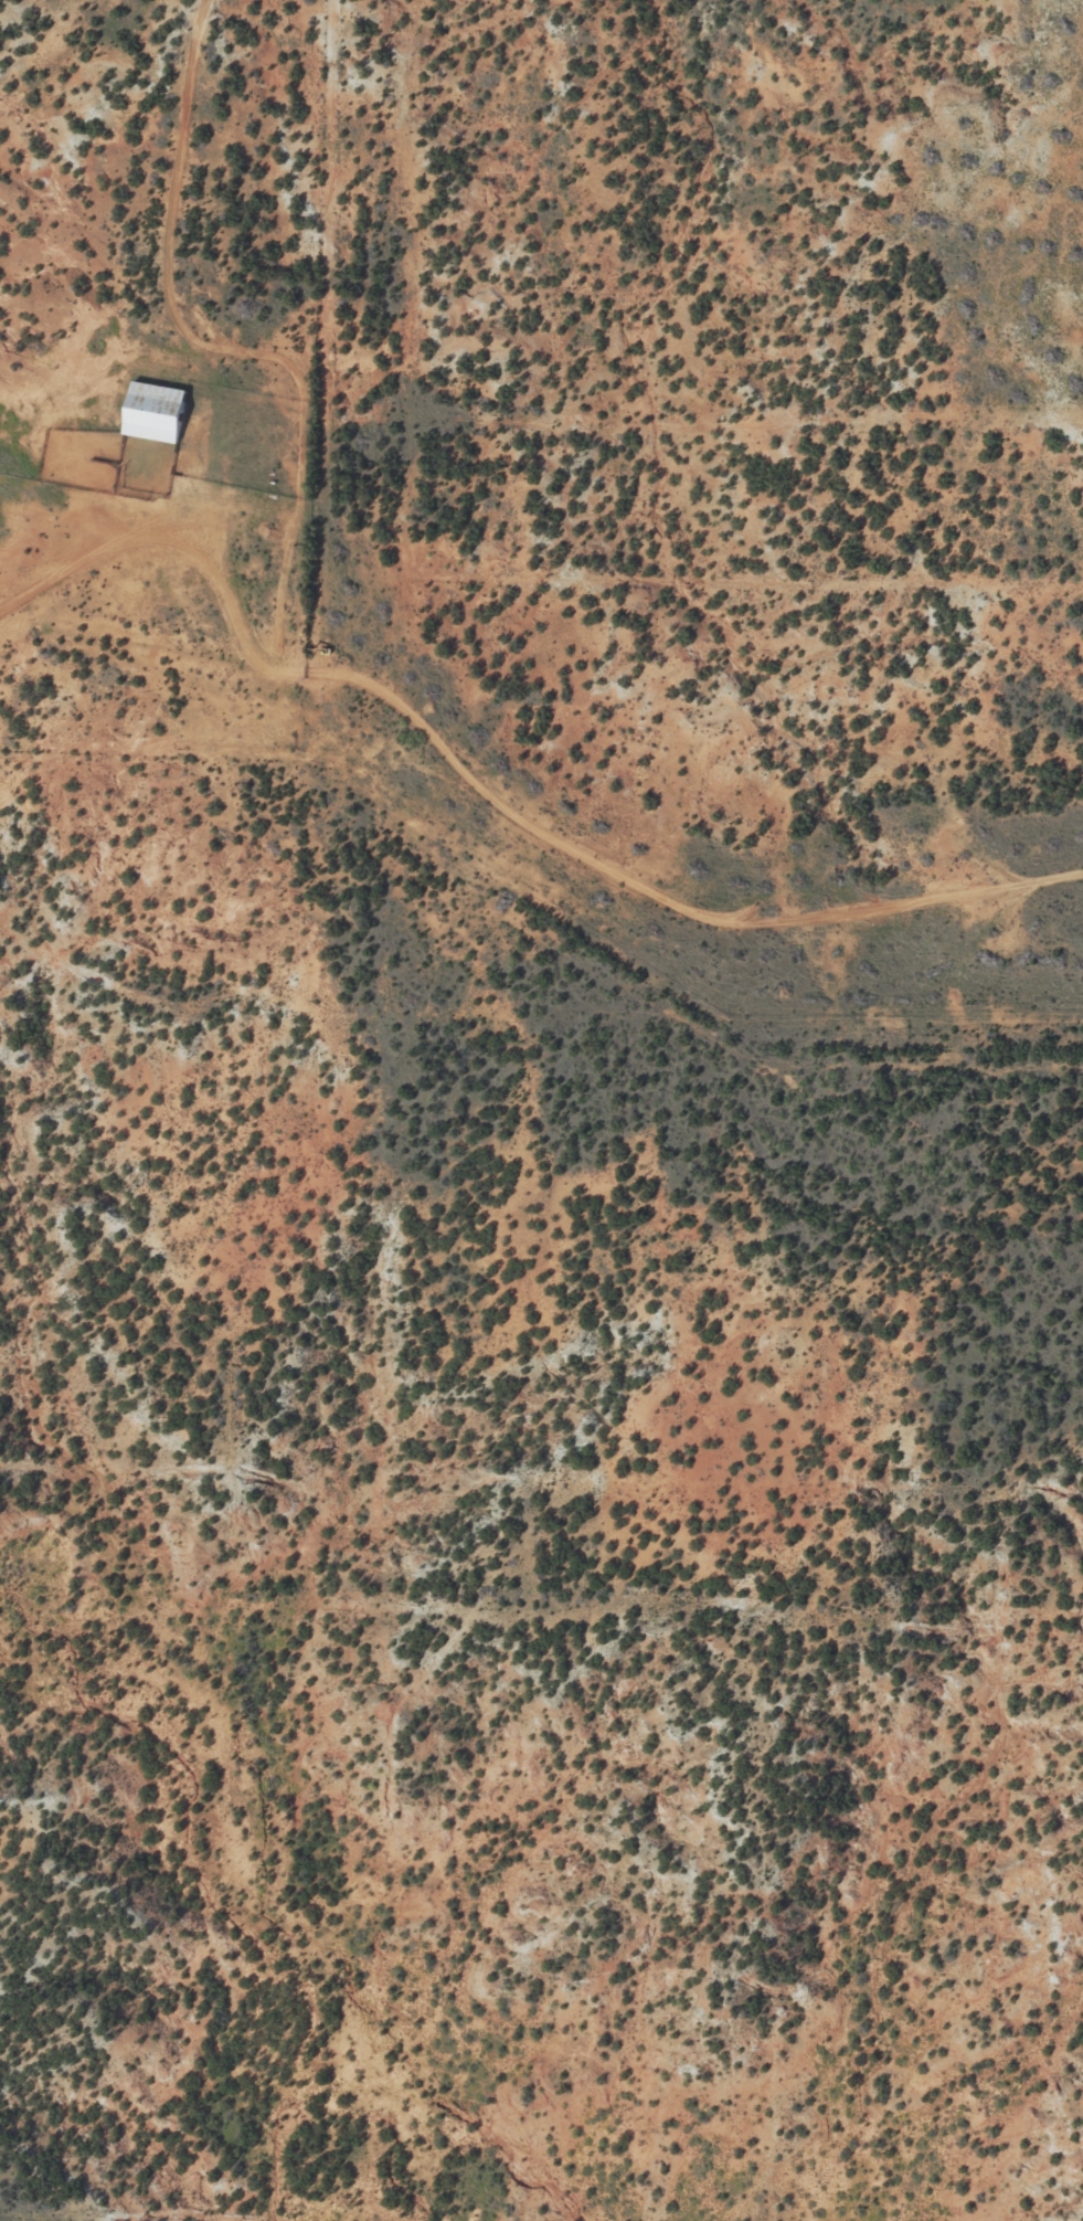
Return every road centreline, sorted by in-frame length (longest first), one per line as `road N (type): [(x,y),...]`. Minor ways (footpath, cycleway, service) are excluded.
road 1 (residential): [(0,188),(171,326),(216,440),(251,660),(347,712),(544,876),(629,905),(782,910),(1082,855)]
road 2 (residential): [(0,656),(251,660)]

